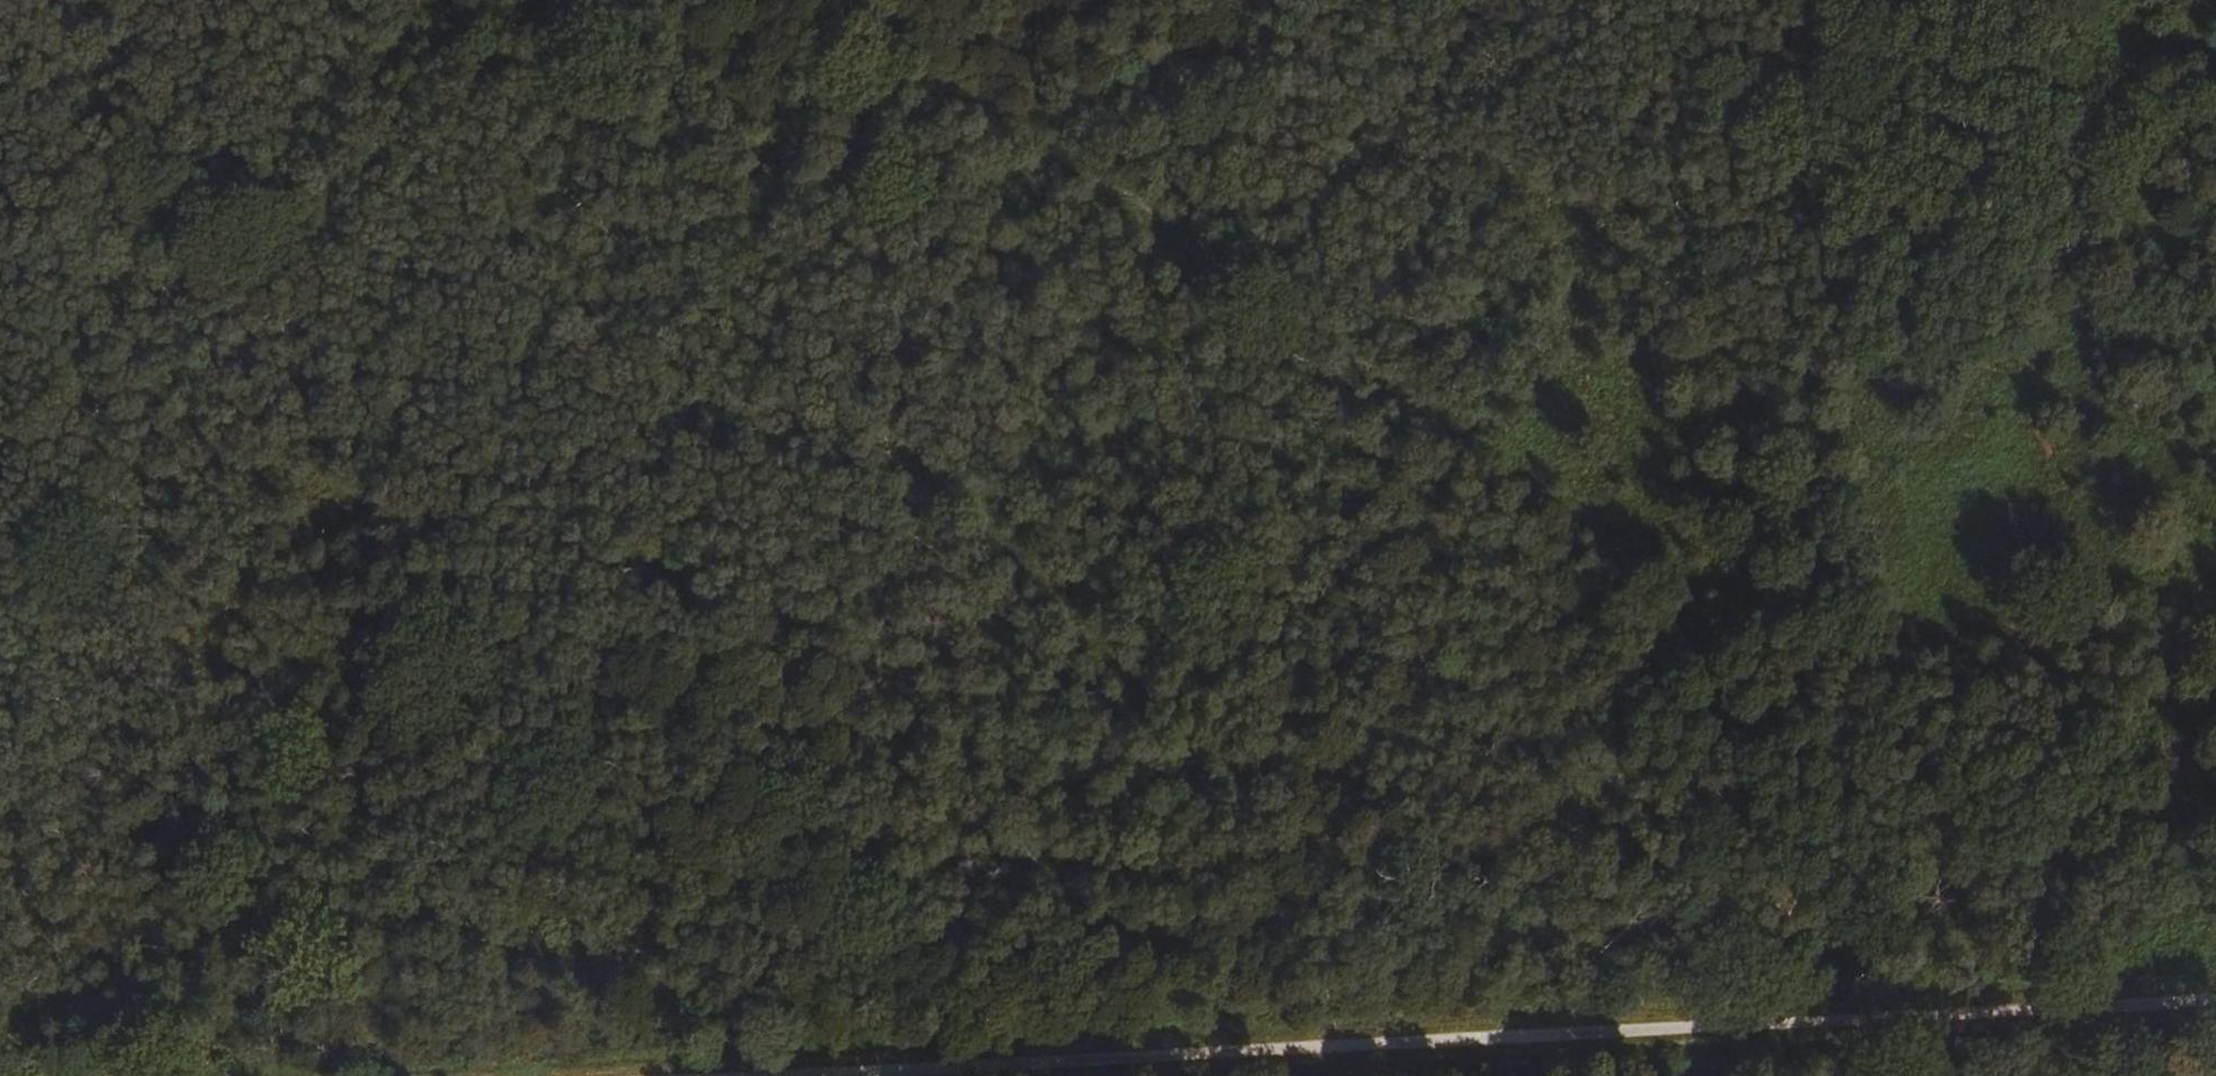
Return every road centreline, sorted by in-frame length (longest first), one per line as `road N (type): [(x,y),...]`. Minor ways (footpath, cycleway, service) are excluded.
road 1 (track): [(842,1075),(1737,1030)]
road 2 (track): [(1737,1030),(2215,1005)]

